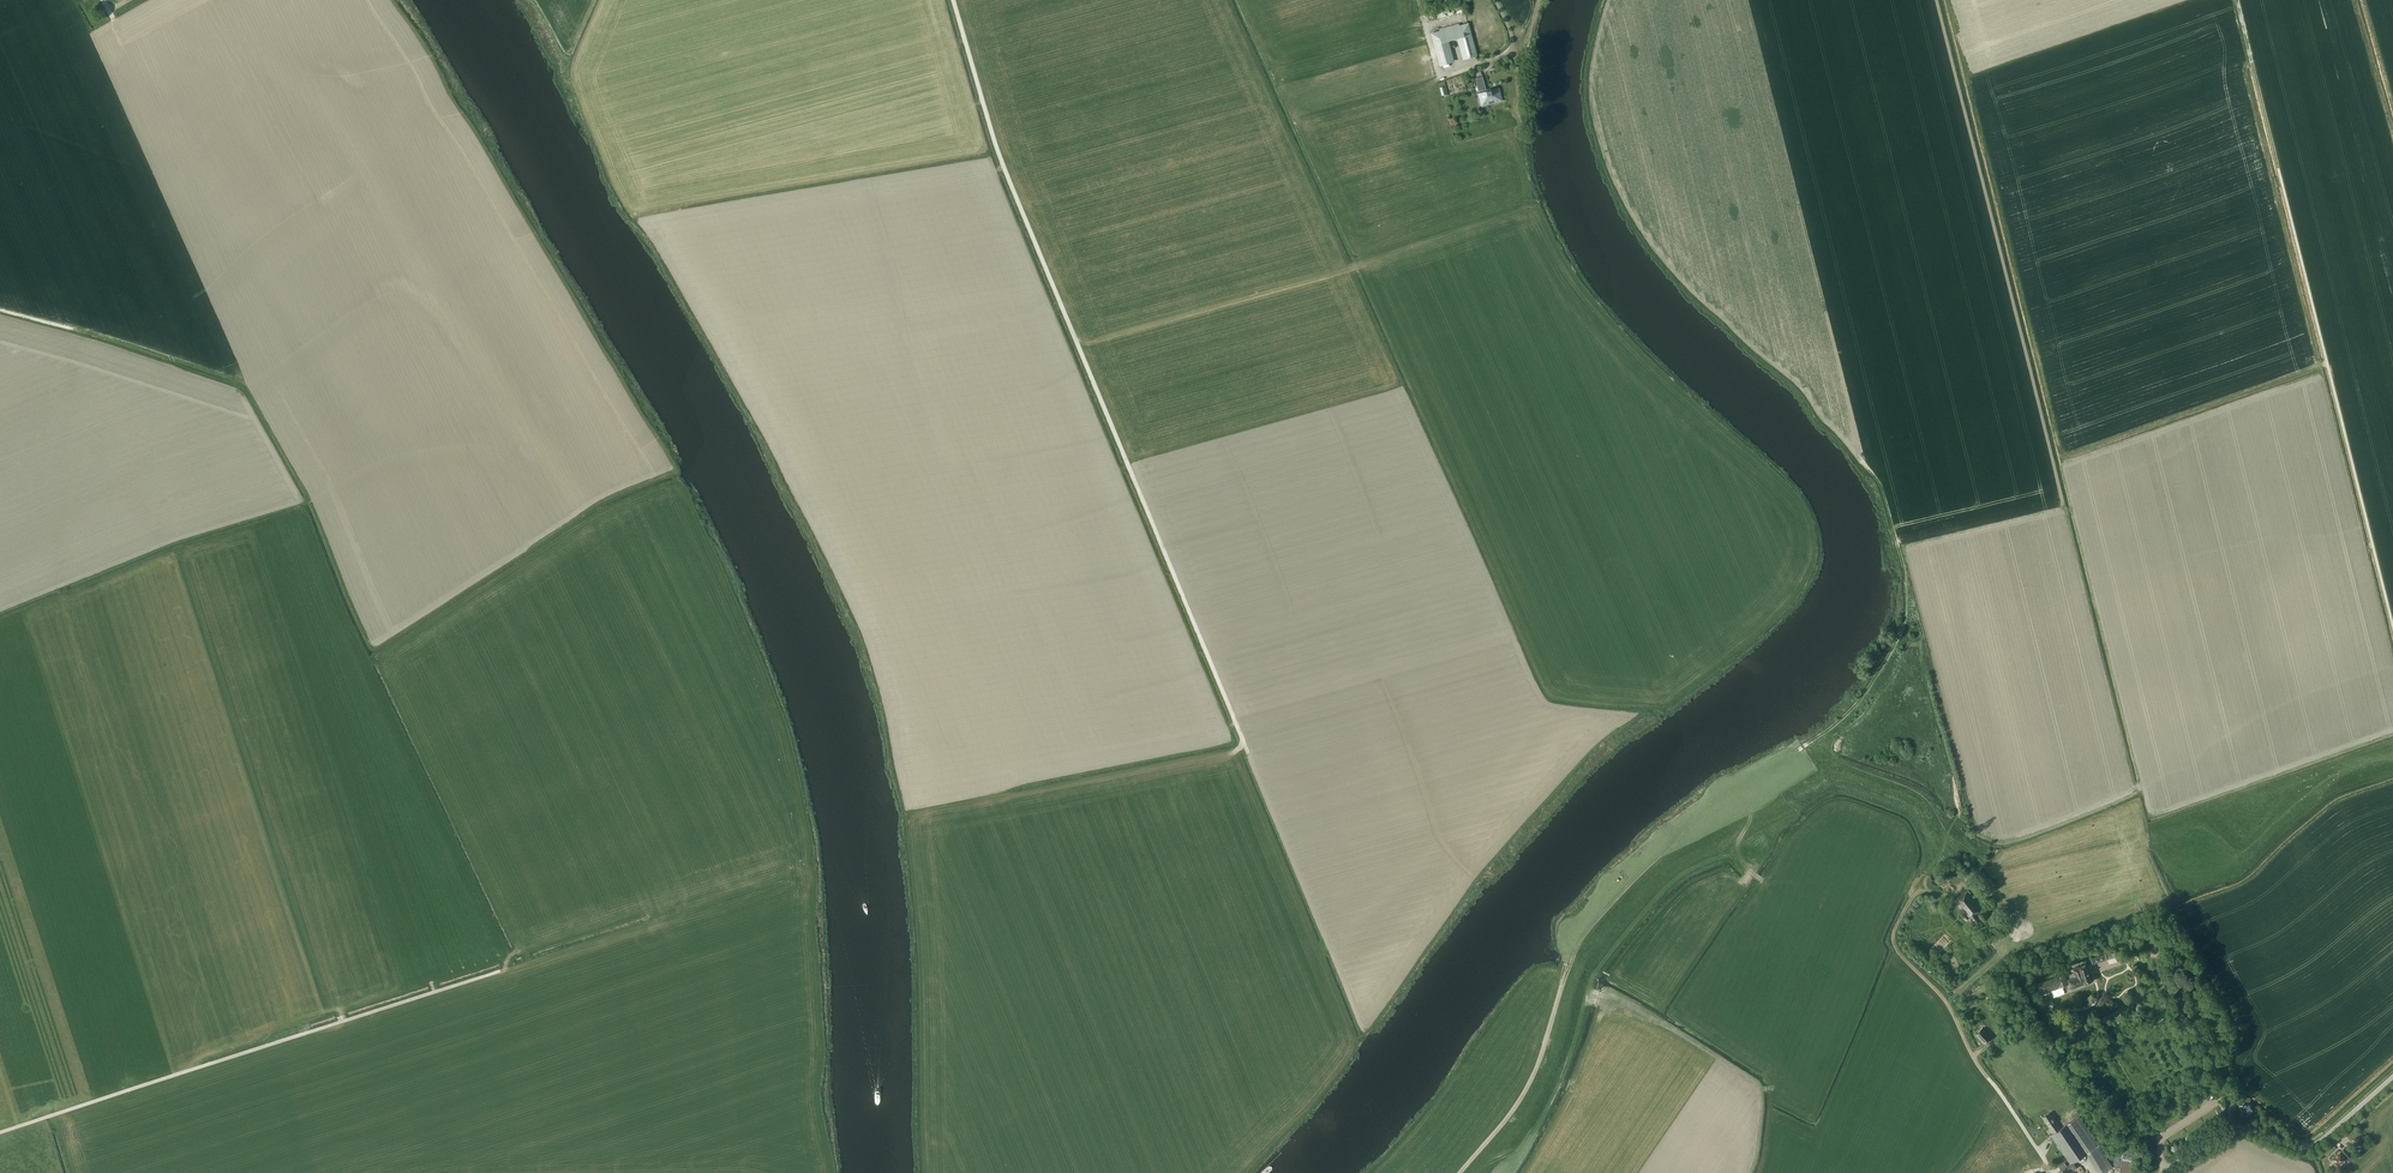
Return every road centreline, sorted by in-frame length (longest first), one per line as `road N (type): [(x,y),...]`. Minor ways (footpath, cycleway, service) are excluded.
road 1 (unclassified): [(2162,1172),(2230,1126),(2312,1145),(2392,1077)]
road 2 (track): [(1989,1079),(1950,1008),(1894,941),(1917,893),(1942,893)]
road 3 (track): [(2279,170),(2236,0)]

